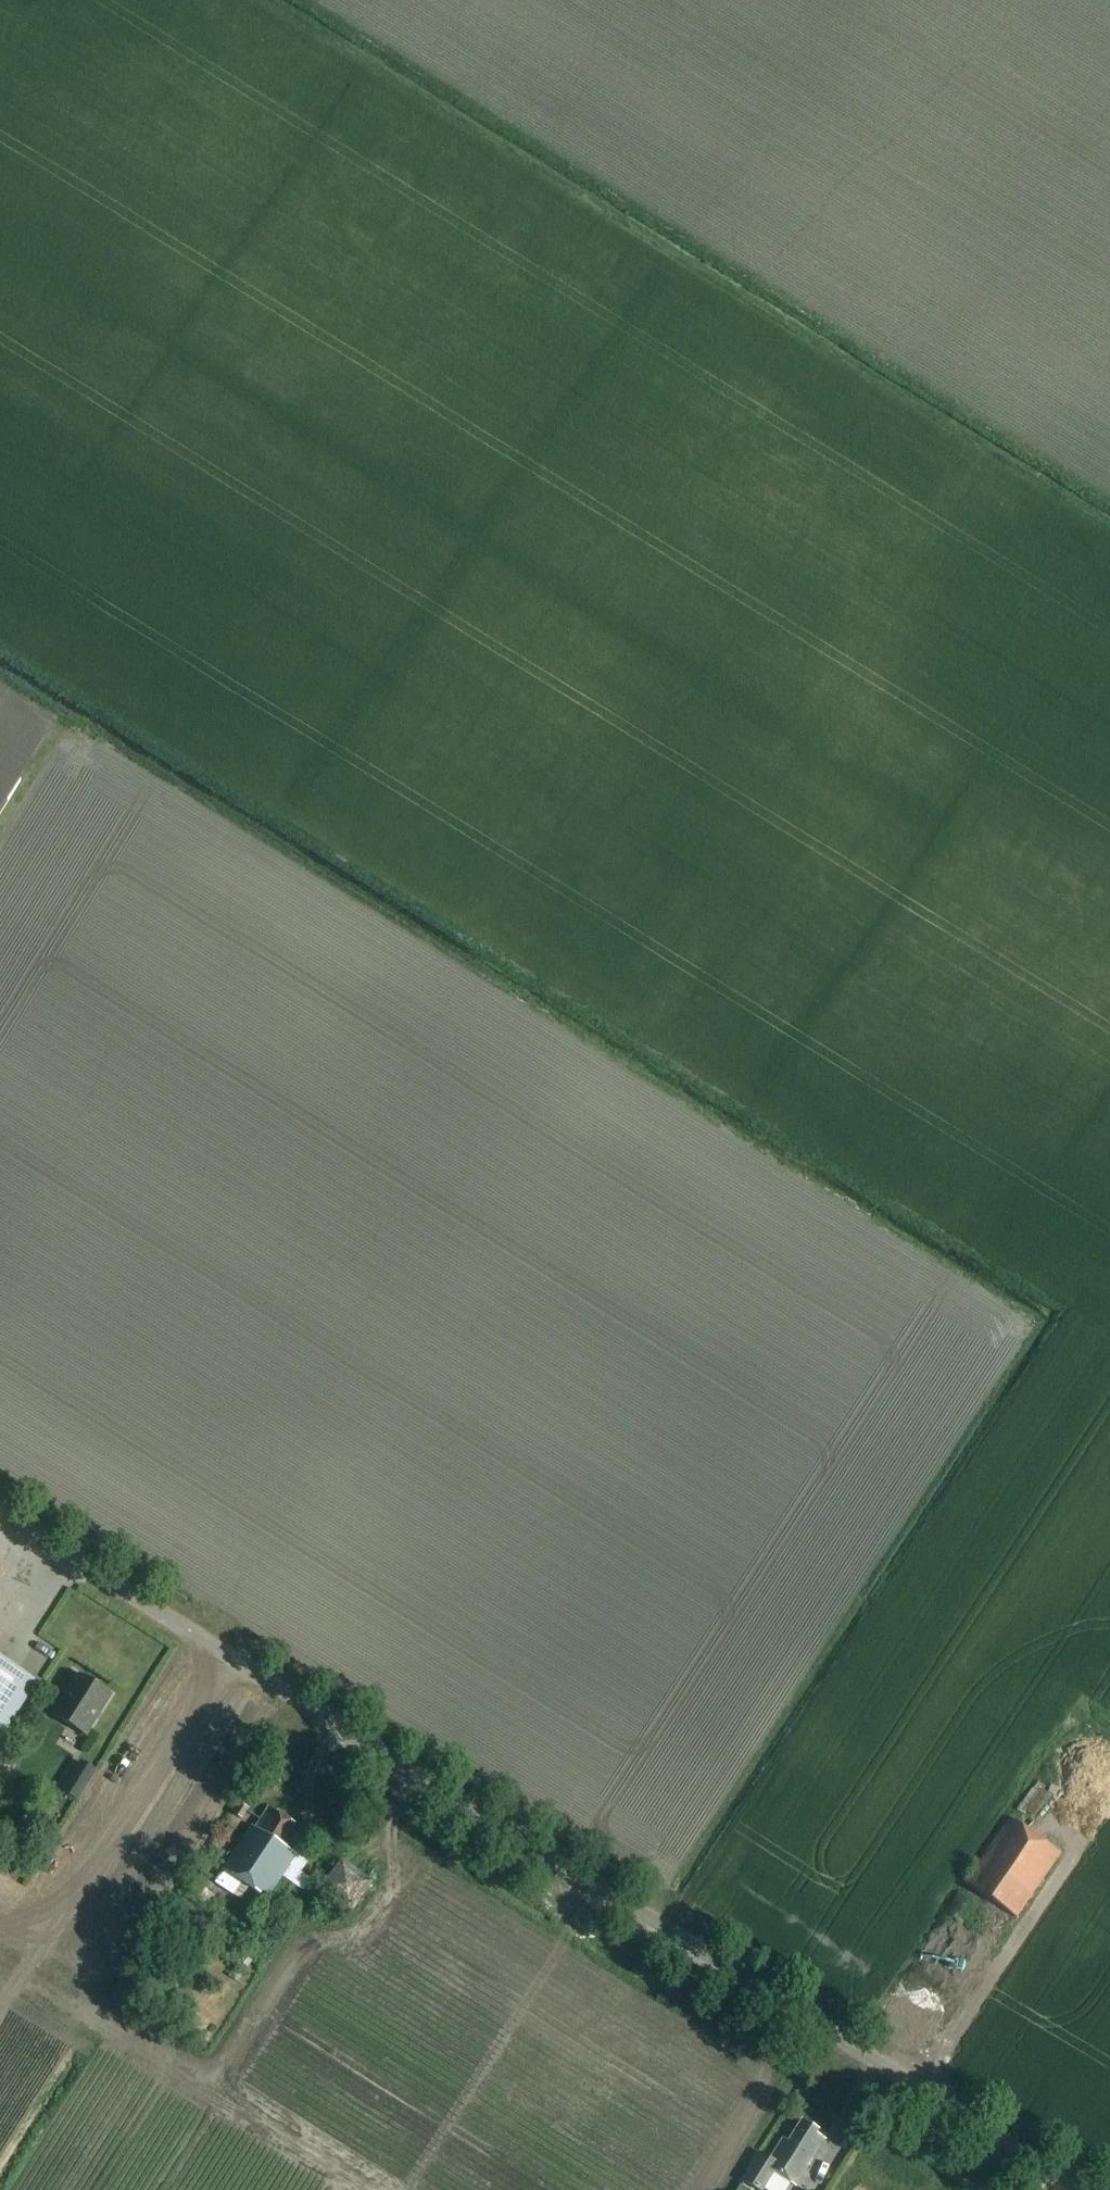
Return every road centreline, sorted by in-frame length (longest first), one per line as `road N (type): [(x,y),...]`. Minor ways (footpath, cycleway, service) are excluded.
road 1 (unclassified): [(1083,2189),(0,1514)]

